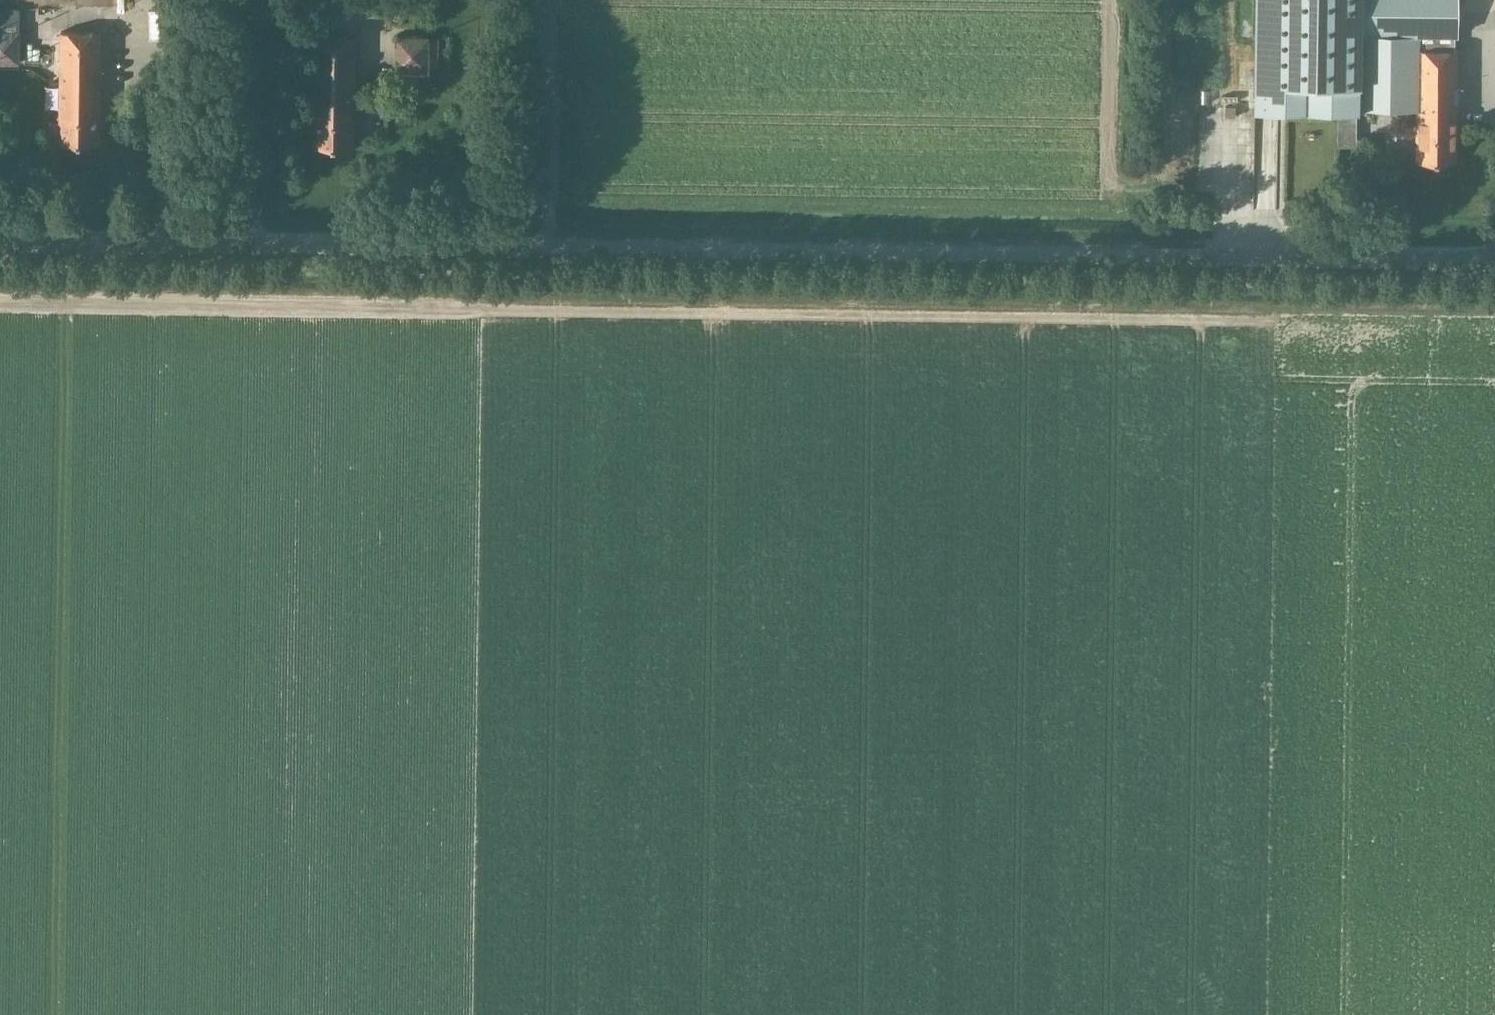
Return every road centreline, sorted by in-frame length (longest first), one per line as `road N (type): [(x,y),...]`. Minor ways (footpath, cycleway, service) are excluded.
road 1 (unclassified): [(1494,259),(0,241)]

